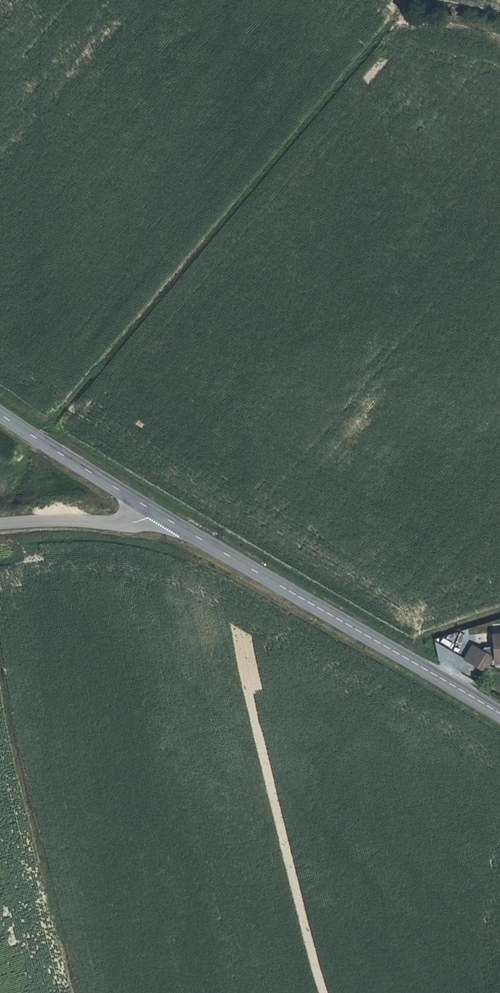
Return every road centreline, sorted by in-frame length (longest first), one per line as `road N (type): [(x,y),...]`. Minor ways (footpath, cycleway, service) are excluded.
road 1 (tertiary): [(158,514),(499,714)]
road 2 (tertiary): [(0,413),(158,514)]
road 3 (unclassified): [(0,523),(134,523),(158,514)]

